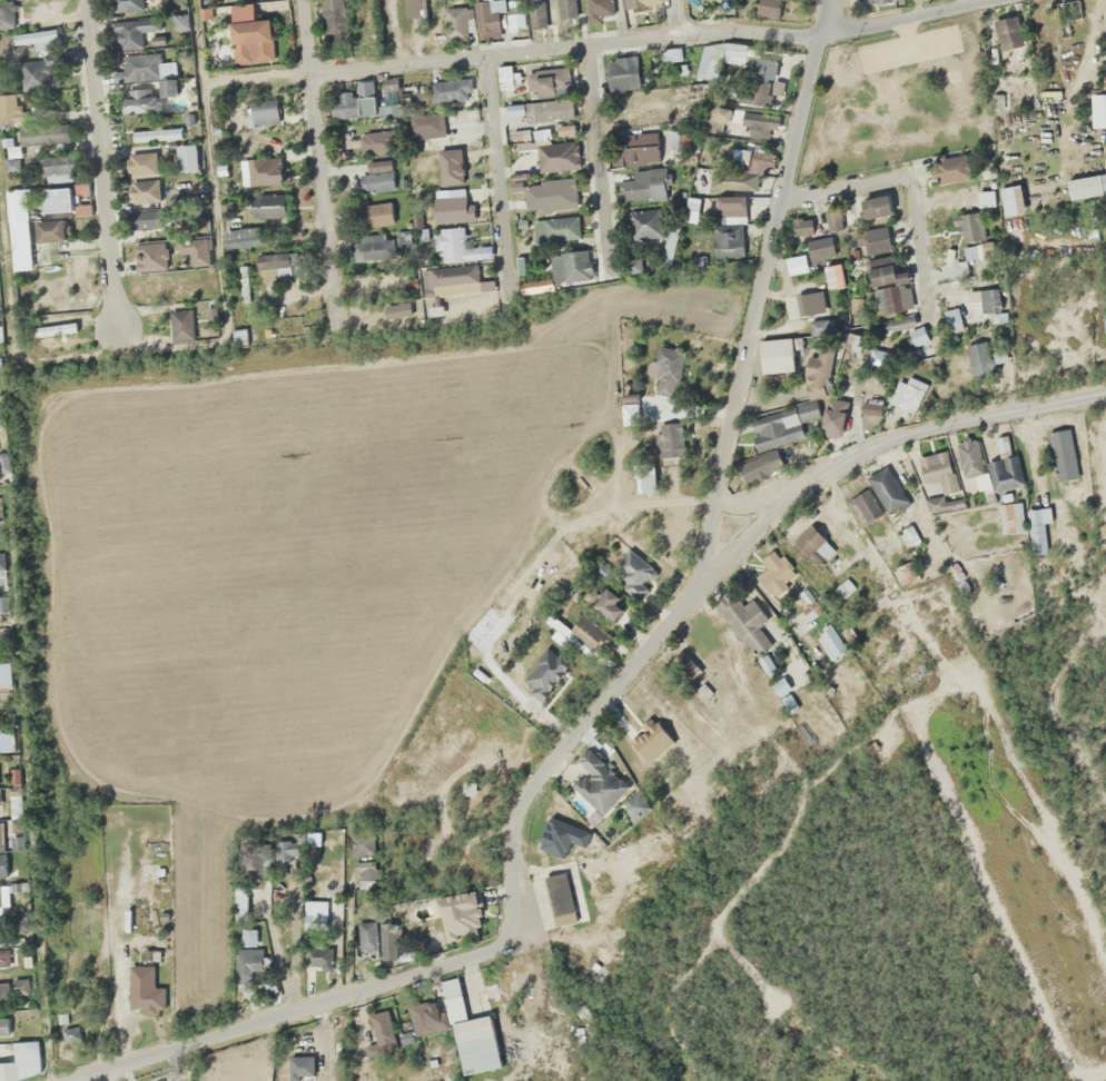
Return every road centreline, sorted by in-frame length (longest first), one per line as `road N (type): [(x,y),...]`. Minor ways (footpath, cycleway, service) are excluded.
road 1 (tertiary): [(72,1080),(490,949),(508,934),(521,804),(689,586)]
road 2 (tertiary): [(689,586),(828,0)]
road 3 (residential): [(821,37),(681,34),(309,75)]
road 4 (residential): [(689,586),(774,512),(885,445),(1105,392)]
road 5 (residential): [(86,0),(115,330)]
road 6 (residential): [(301,0),(329,279)]
road 7 (residential): [(779,205),(898,177),(911,197),(924,309)]
road 8 (residential): [(586,44),(606,269)]
road 9 (residential): [(485,53),(507,277)]
road 10 (residential): [(821,37),(981,0)]

